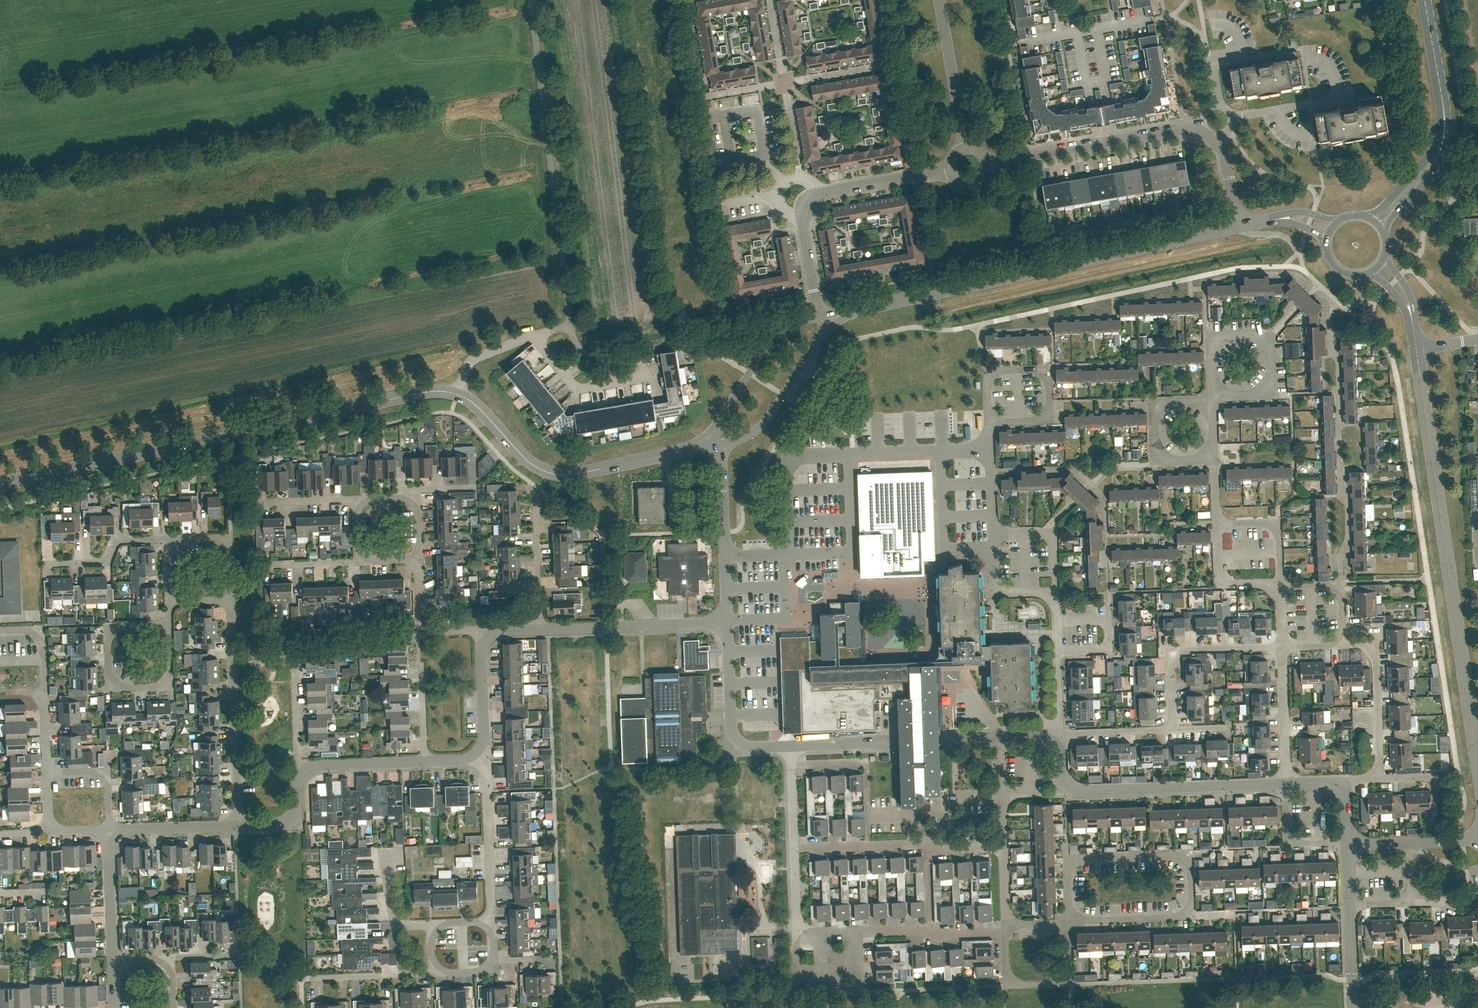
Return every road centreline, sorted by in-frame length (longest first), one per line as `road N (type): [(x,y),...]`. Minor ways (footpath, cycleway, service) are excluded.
road 1 (tertiary): [(0,484),(414,395),(458,395)]
road 2 (tertiary): [(1477,775),(1416,349)]
road 3 (tertiary): [(846,312),(1239,226)]
road 4 (residential): [(570,326),(531,0)]
road 5 (residential): [(1068,920),(1172,917),(1192,897),(1189,864),(1171,854),(1085,857),(1067,878)]
road 6 (residential): [(1286,783),(1076,791),(1063,781),(1057,734)]
road 7 (tertiary): [(458,395),(549,474),(700,448)]
road 8 (residential): [(239,826),(231,590)]
road 9 (residential): [(989,424),(987,372),(1049,369),(1050,415),(1020,423)]
road 10 (residential): [(539,628),(727,622)]
road 11 (residential): [(1283,646),(1173,654),(1172,729)]
road 12 (residential): [(857,933),(860,991),(798,993),(797,934)]
road 13 (residential): [(169,624),(113,629),(109,673),(121,688),(160,687),(171,671)]
road 14 (residential): [(719,445),(727,622)]
road 15 (residential): [(727,622),(732,735),(751,748),(790,747)]
road 16 (residential): [(492,922),(486,760),(478,750)]
road 17 (residential): [(1005,927),(1013,978),(1070,983),(1068,920)]
road 18 (residential): [(1220,390),(1246,397),(1263,388),(1273,371),(1269,352),(1255,338),(1234,336),(1216,348),(1211,368)]
road 19 (tertiary): [(1384,232),(1446,154),(1451,125),(1440,89)]
road 20 (tertiary): [(1440,89),(1438,142),(1368,217)]
road 21 (tertiary): [(719,445),(758,427),(821,334)]
road 22 (tertiary): [(819,316),(775,335),(717,425)]
road 23 (residential): [(1206,408),(1189,400),(1164,406),(1153,438),(1178,463),(1197,461),(1213,446)]
road 24 (residential): [(964,148),(939,0)]
road 25 (residential): [(857,933),(1005,927)]
road 26 (residential): [(1286,783),(1283,646)]
road 27 (residential): [(533,336),(577,389),(643,377)]
road 28 (residential): [(1234,116),(1221,104),(1213,60),(1243,50),(1236,30),(1218,21)]
road 29 (residential): [(539,628),(535,493)]
road 30 (residential): [(928,842),(794,847)]
road 31 (residential): [(167,539),(116,541),(105,562),(47,564)]
road 32 (residential): [(824,193),(951,168)]
road 33 (residential): [(441,967),(314,978)]
road 34 (residential): [(112,960),(109,853),(117,837)]
road 35 (residential): [(765,157),(758,112),(725,118),(733,162)]
road 36 (residential): [(117,837),(137,829),(239,826)]
road 37 (residential): [(1056,593),(1054,532),(994,534)]
road 38 (residential): [(1056,593),(996,595),(994,534)]
road 39 (residential): [(1379,778),(1377,657)]
road 40 (residential): [(1218,524),(1220,582),(1282,586)]
road 41 (residential): [(305,772),(424,761)]

